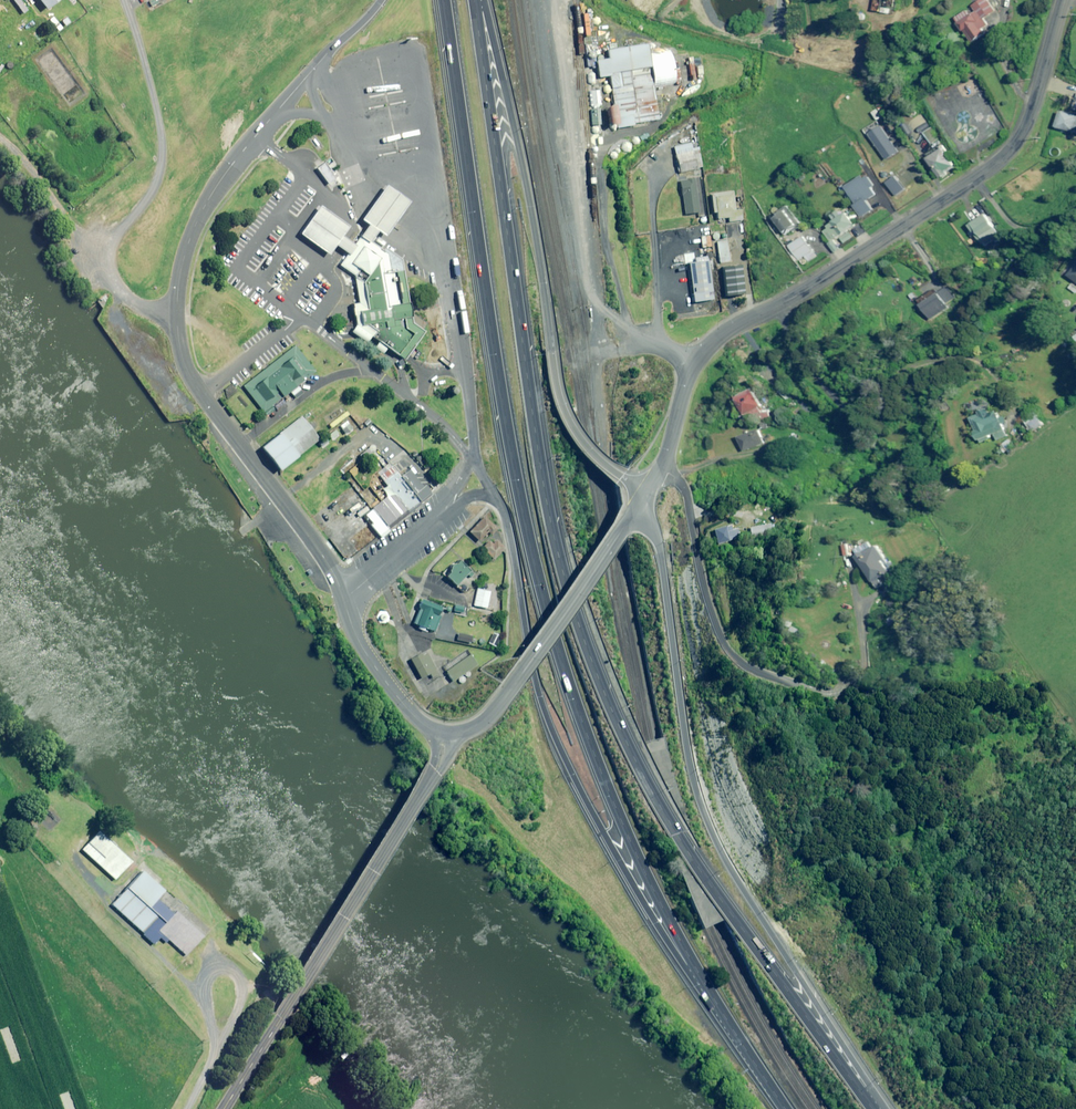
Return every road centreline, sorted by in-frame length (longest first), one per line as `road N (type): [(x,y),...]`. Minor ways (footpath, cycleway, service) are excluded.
road 1 (trunk): [(476,0),(546,486),(580,622),(659,797),(875,1108)]
road 2 (trunk): [(733,1022),(624,819),(561,653),(513,452),(445,0)]
road 3 (trunk): [(637,509),(662,547),(689,736),(723,839),(900,1108)]
road 4 (trunk): [(733,1022),(627,873),(553,731),(533,668),(508,525),(495,499)]
road 5 (trunk): [(481,0),(523,156),(565,413),(602,465),(645,495)]
road 6 (tertiary): [(1065,0),(1013,148),(774,307)]
road 7 (tertiary): [(445,734),(437,770),(224,1108)]
road 8 (residential): [(661,469),(684,487),(702,579),(734,658),(765,676),(825,691),(859,667)]
road 9 (tertiary): [(344,598),(298,517),(198,387),(179,325)]
road 10 (unclassified): [(179,325),(136,310),(0,139)]
road 11 (tertiary): [(179,325),(181,276),(207,200),(277,110)]
road 12 (tertiary): [(637,509),(499,704)]
road 13 (tertiary): [(774,307),(718,337),(691,371),(661,469)]
road 14 (tertiary): [(445,734),(403,706),(363,650),(344,598)]
road 15 (trunk): [(277,110),(380,0)]
road 16 (unclassified): [(774,307),(859,428)]
road 17 (tertiary): [(344,598),(448,506)]

